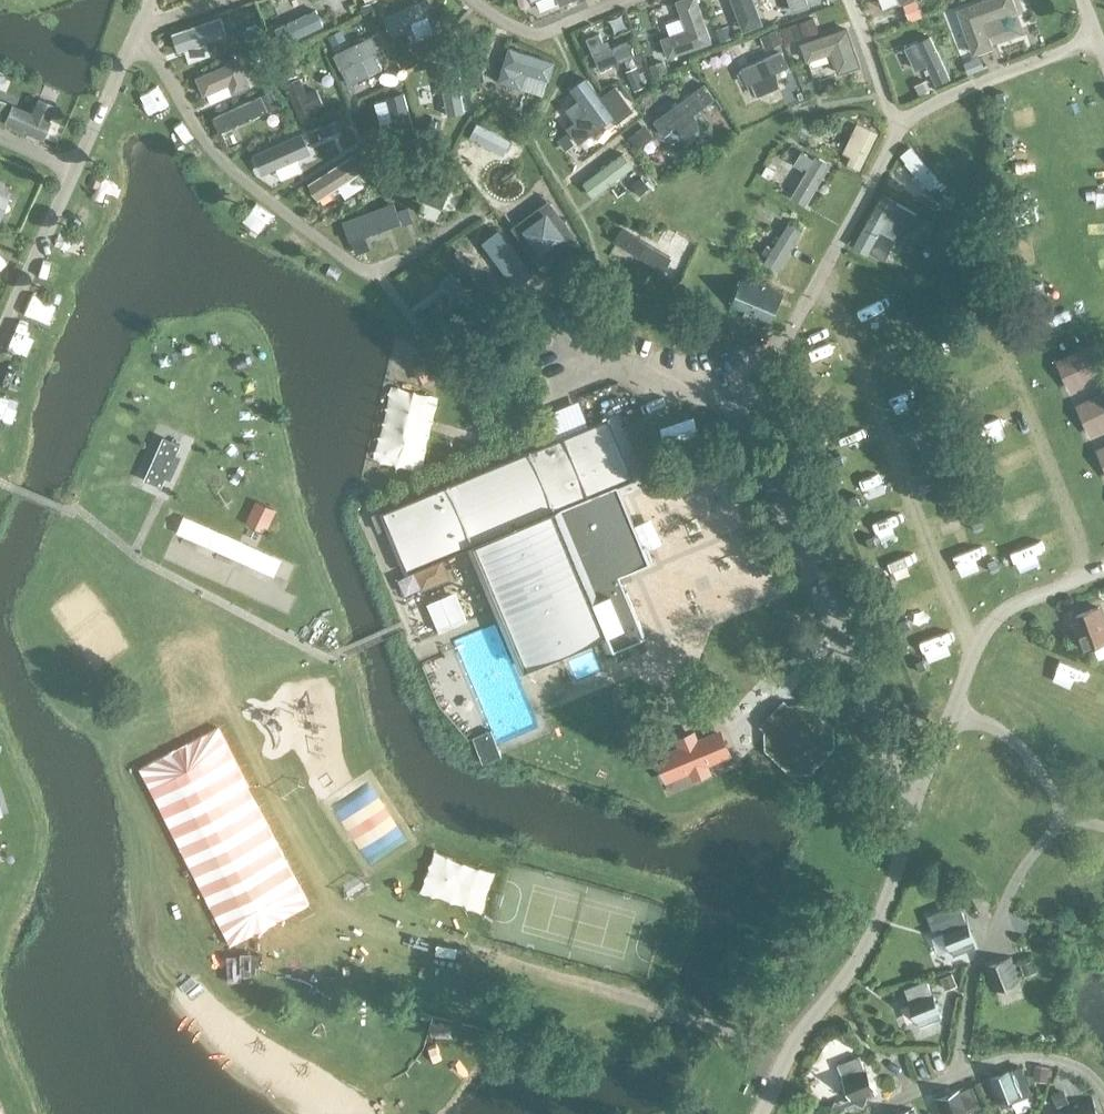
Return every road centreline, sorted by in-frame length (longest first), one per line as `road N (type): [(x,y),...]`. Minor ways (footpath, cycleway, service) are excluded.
road 1 (unclassified): [(913,822),(732,389),(789,335),(897,139),(895,124)]
road 2 (unclassified): [(153,0),(0,353)]
road 3 (unclassified): [(1103,572),(1021,609),(974,648),(913,822)]
road 4 (unclassified): [(913,822),(854,964),(805,1021),(763,1113)]
road 5 (track): [(656,1004),(786,1055)]

